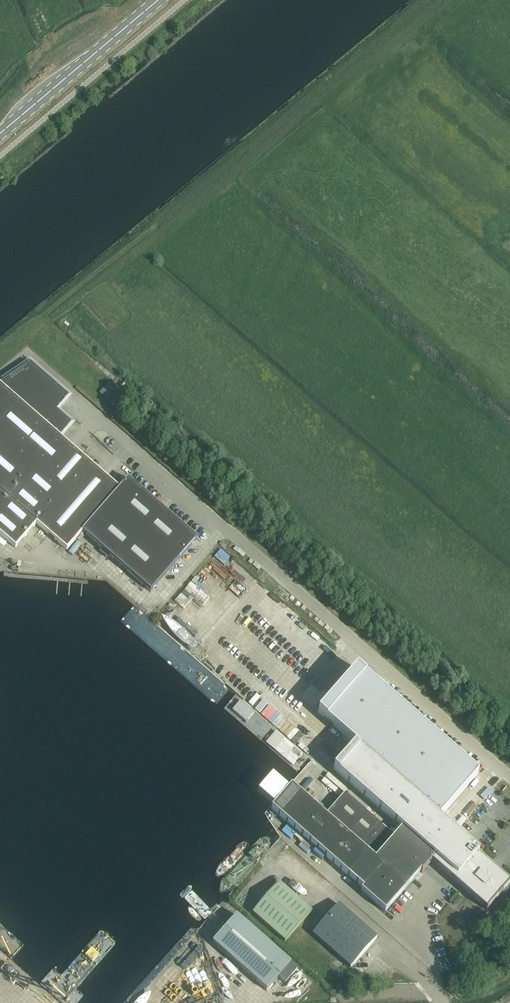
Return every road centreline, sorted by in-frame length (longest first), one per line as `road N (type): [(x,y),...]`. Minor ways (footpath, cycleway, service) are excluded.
road 1 (unclassified): [(509,777),(79,400)]
road 2 (primary): [(0,133),(157,0)]

